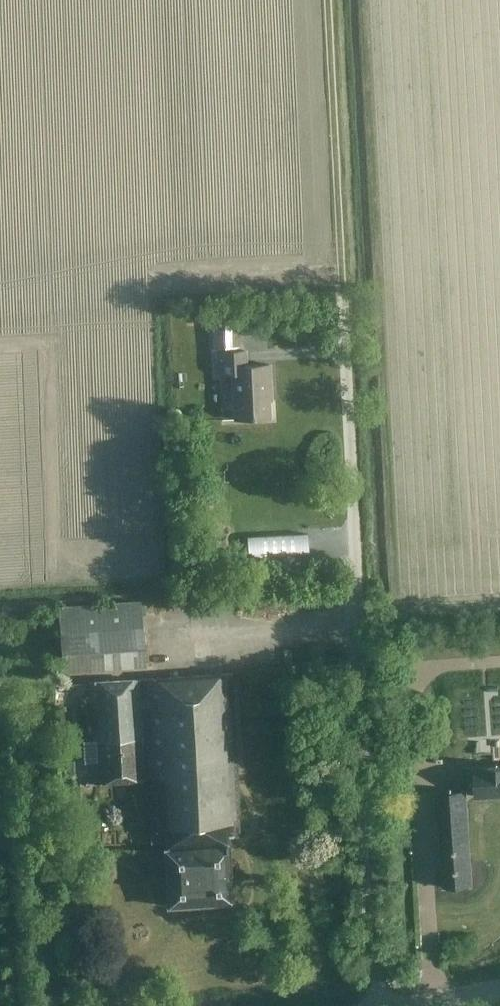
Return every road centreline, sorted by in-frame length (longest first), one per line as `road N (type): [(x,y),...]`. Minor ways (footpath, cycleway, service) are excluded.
road 1 (unclassified): [(378,1005),(344,353)]
road 2 (track): [(344,353),(327,0)]

